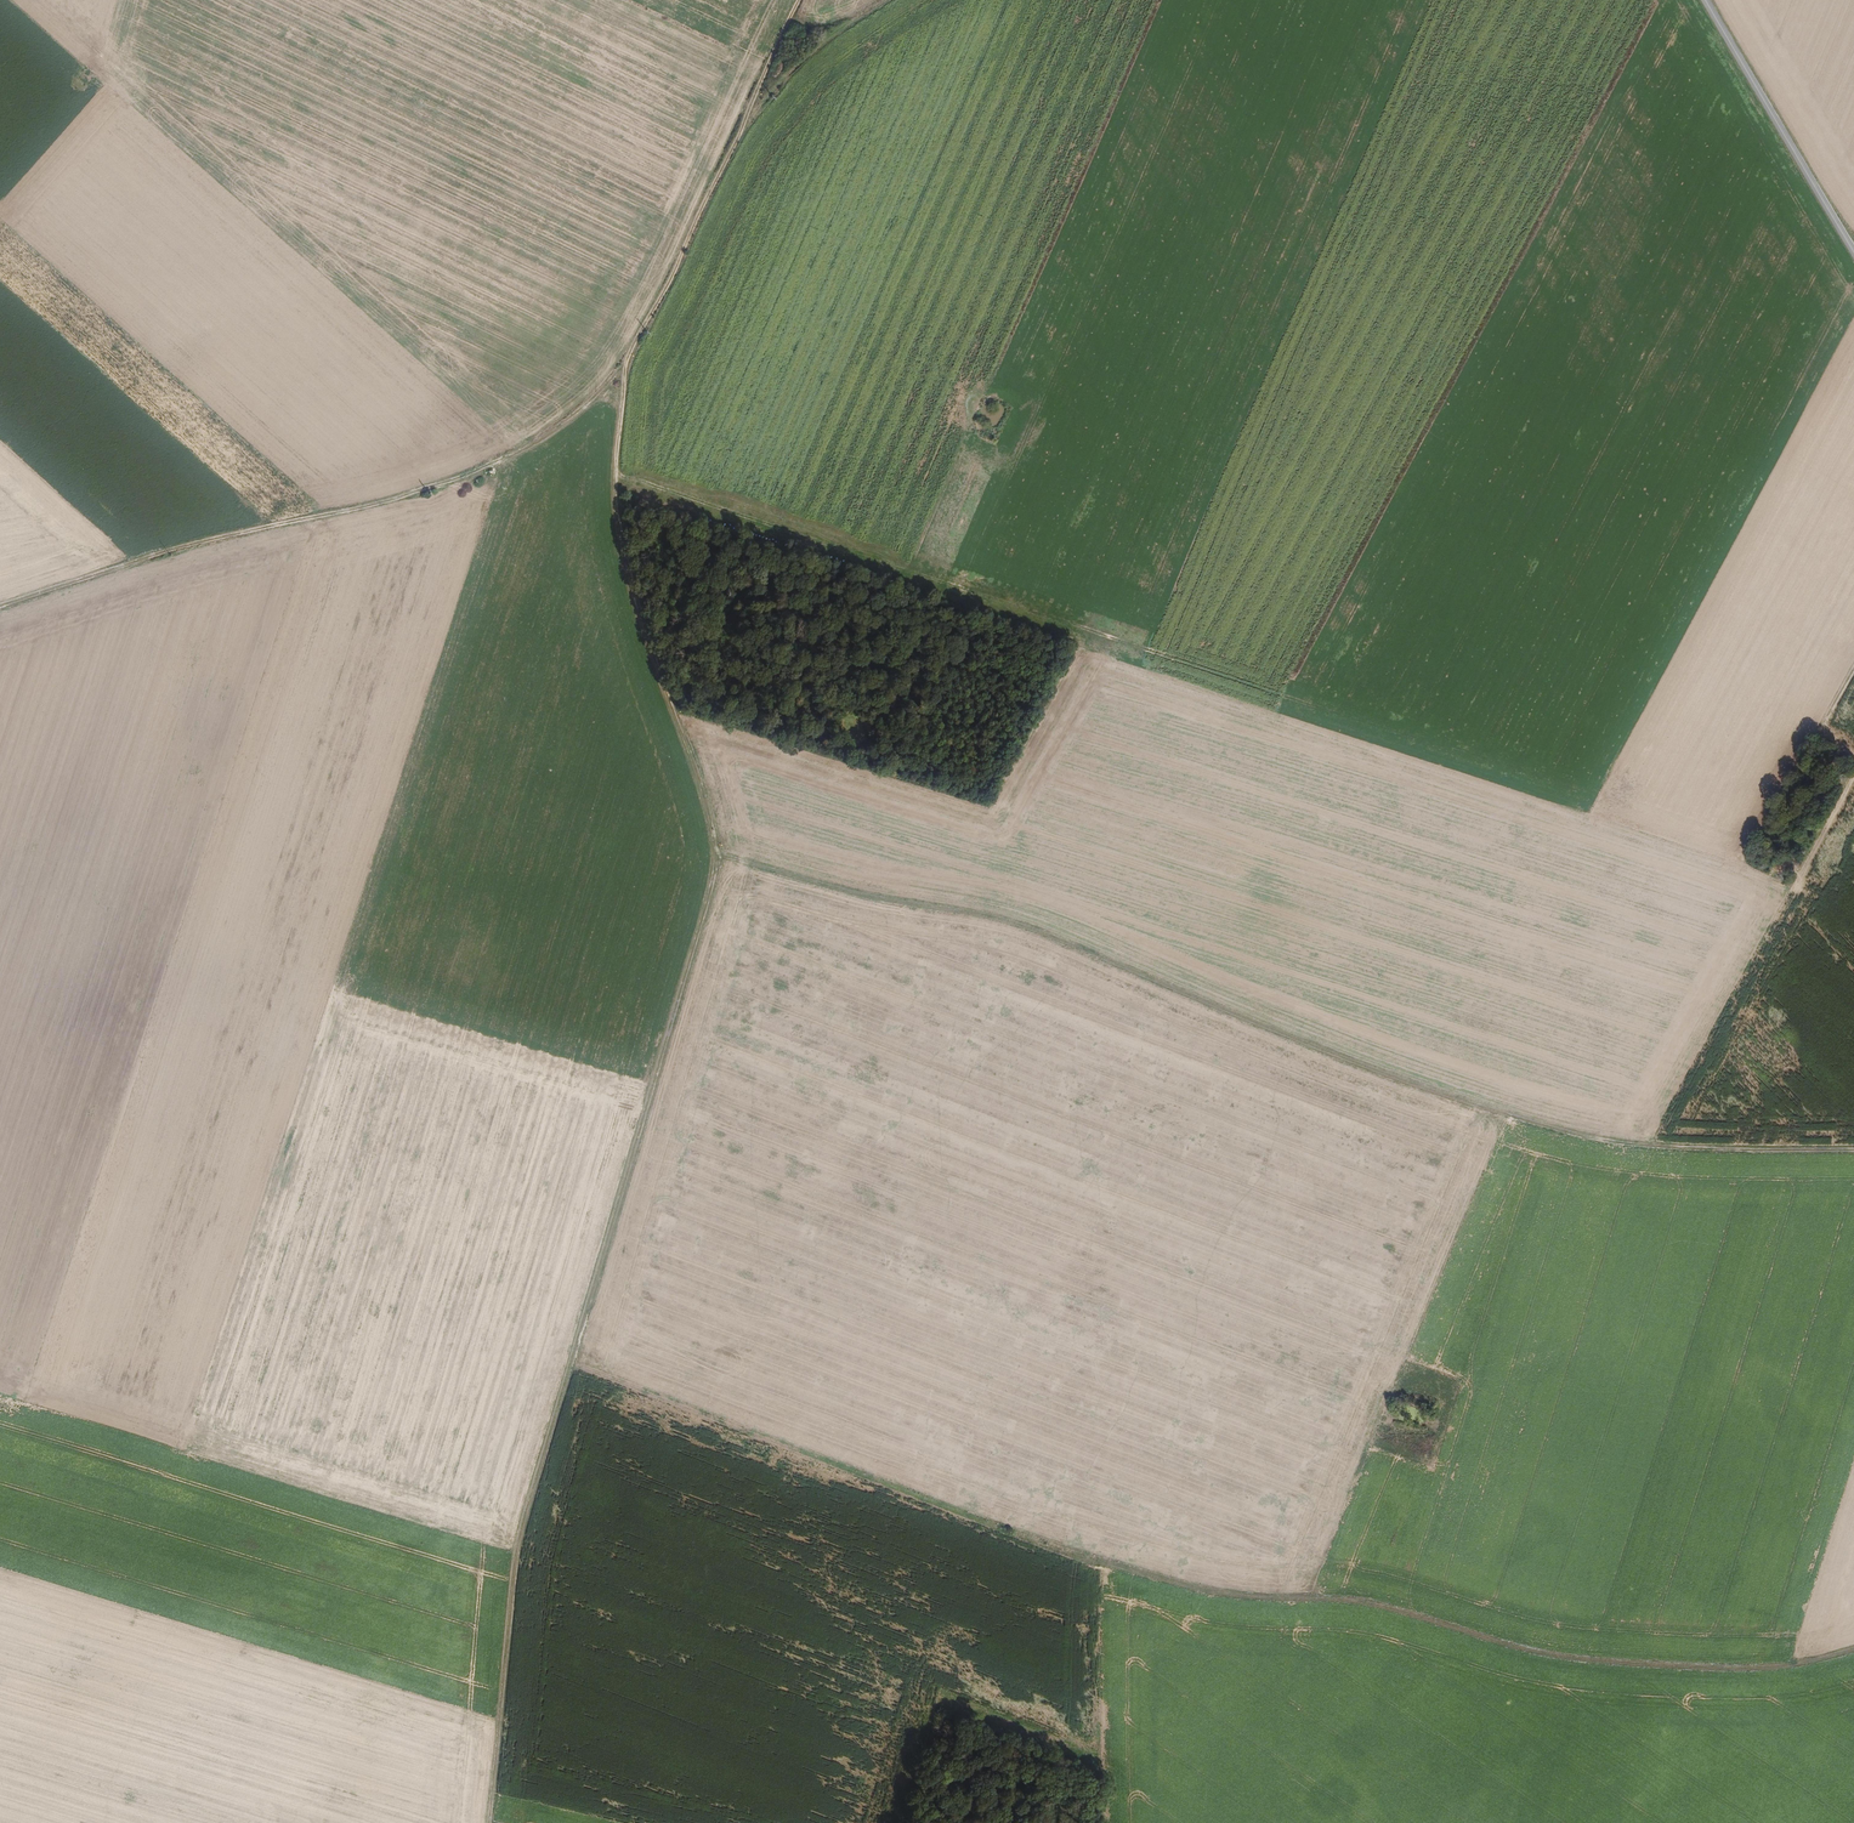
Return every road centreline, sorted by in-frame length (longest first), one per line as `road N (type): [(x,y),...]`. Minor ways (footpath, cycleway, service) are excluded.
road 1 (track): [(622,369),(614,491),(619,535),(700,782),(716,861),(519,1538),(488,1822)]
road 2 (track): [(716,861),(1049,936),(1314,1051),(1535,1127),(1607,1142),(1853,1150)]
road 3 (track): [(1853,1652),(1793,1669),(1553,1658),(1372,1603),(1237,1599),(1005,1531)]
road 4 (track): [(622,369),(519,451),(415,495),(142,560),(0,604)]
road 5 (track): [(797,0),(622,369)]
road 6 (tertiary): [(1853,255),(1703,0)]

